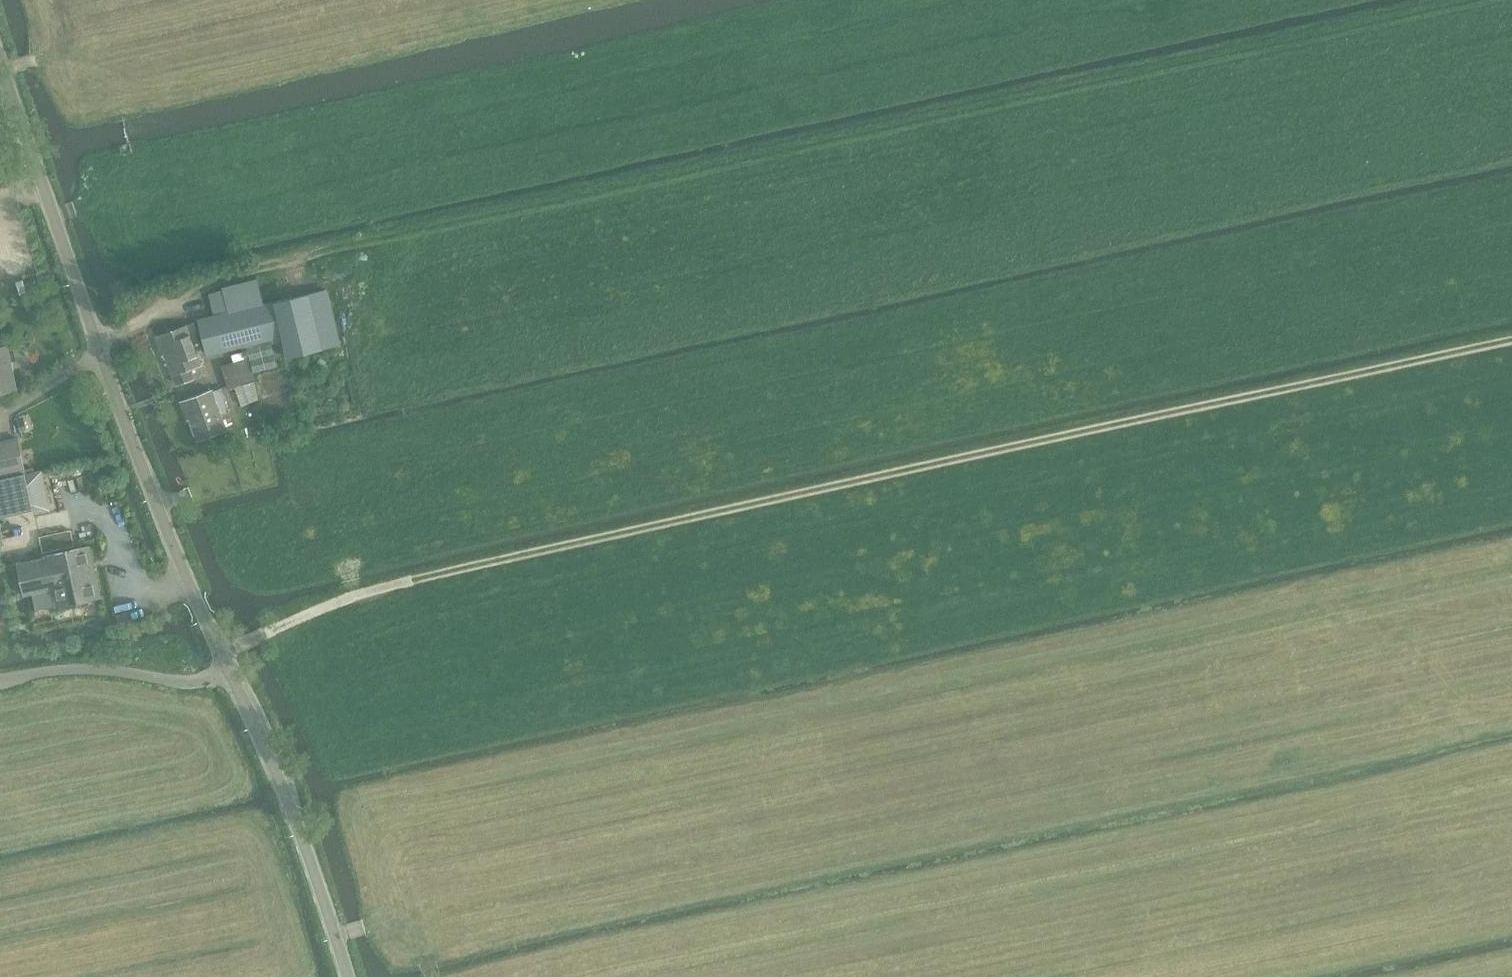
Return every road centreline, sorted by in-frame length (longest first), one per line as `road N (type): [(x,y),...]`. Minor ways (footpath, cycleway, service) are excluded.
road 1 (track): [(224,657),(345,599),(411,581),(1511,340)]
road 2 (tertiary): [(224,657),(139,459),(0,71)]
road 3 (tertiary): [(346,976),(300,830),(224,657)]
road 4 (unclassified): [(0,687),(59,674),(193,682),(213,675),(224,657)]

